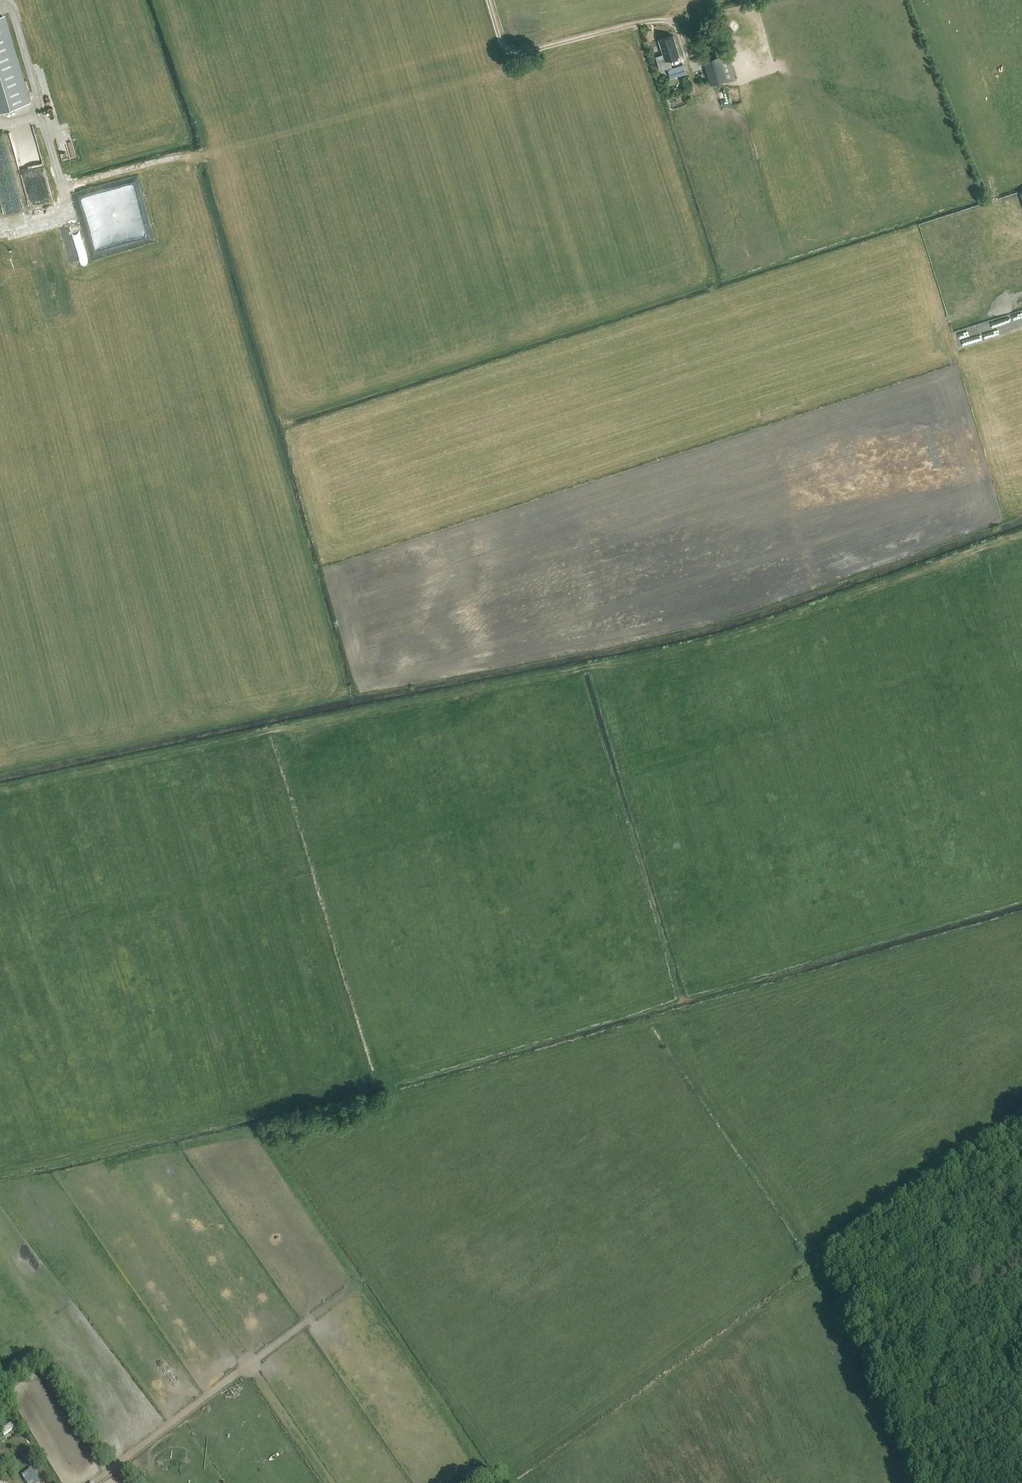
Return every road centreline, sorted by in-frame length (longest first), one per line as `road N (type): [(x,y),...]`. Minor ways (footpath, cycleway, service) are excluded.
road 1 (track): [(660,18),(516,55),(502,45),(489,0)]

